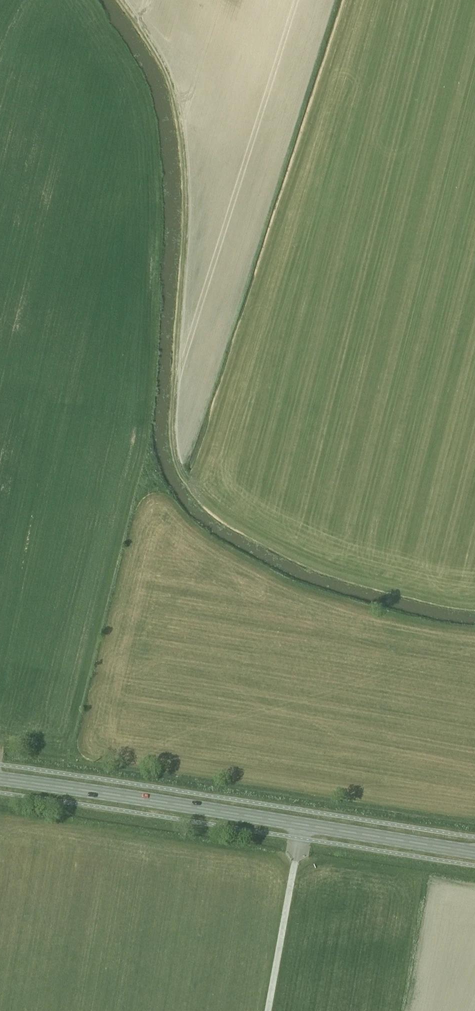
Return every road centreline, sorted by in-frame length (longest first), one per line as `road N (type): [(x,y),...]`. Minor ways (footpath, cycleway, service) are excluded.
road 1 (primary): [(474,854),(0,784)]

